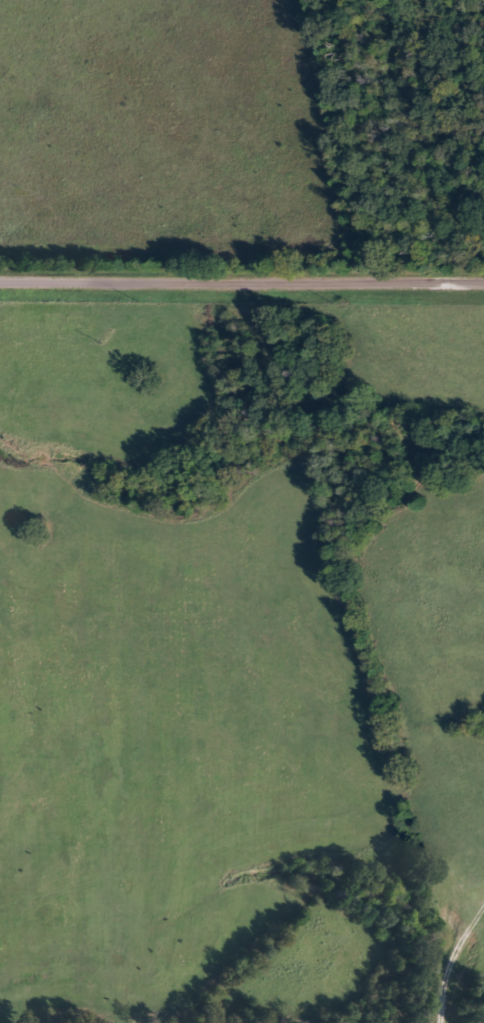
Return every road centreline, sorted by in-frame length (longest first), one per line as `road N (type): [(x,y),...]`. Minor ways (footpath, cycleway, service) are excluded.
road 1 (residential): [(483,265),(0,261)]

